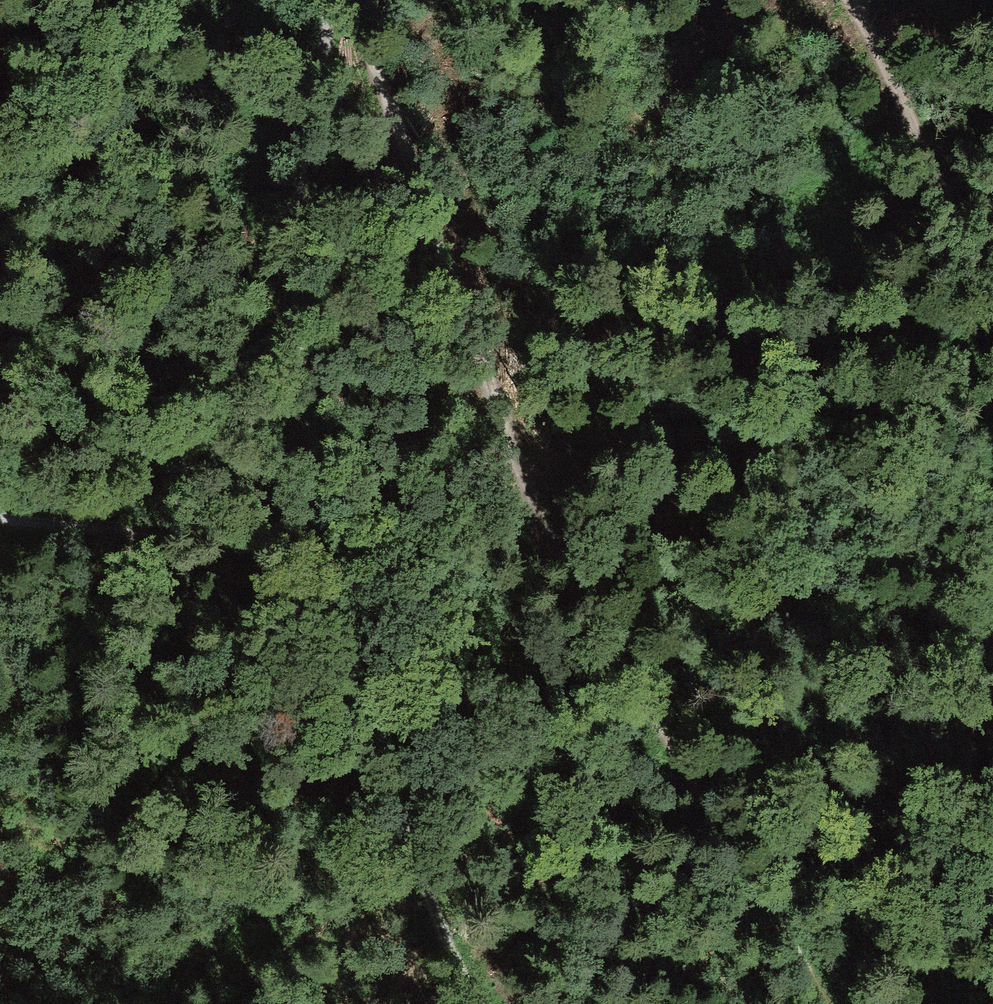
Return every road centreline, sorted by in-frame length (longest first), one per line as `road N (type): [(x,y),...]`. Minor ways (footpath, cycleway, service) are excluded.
road 1 (track): [(331,0),(288,286),(316,451),(310,537),(352,680),(483,1003)]
road 2 (track): [(555,533),(505,436),(359,0)]
road 3 (track): [(857,0),(992,300)]
road 4 (track): [(310,537),(256,545),(0,513)]
road 5 (track): [(719,784),(594,612),(555,533)]
road 6 (track): [(818,1003),(719,784)]

